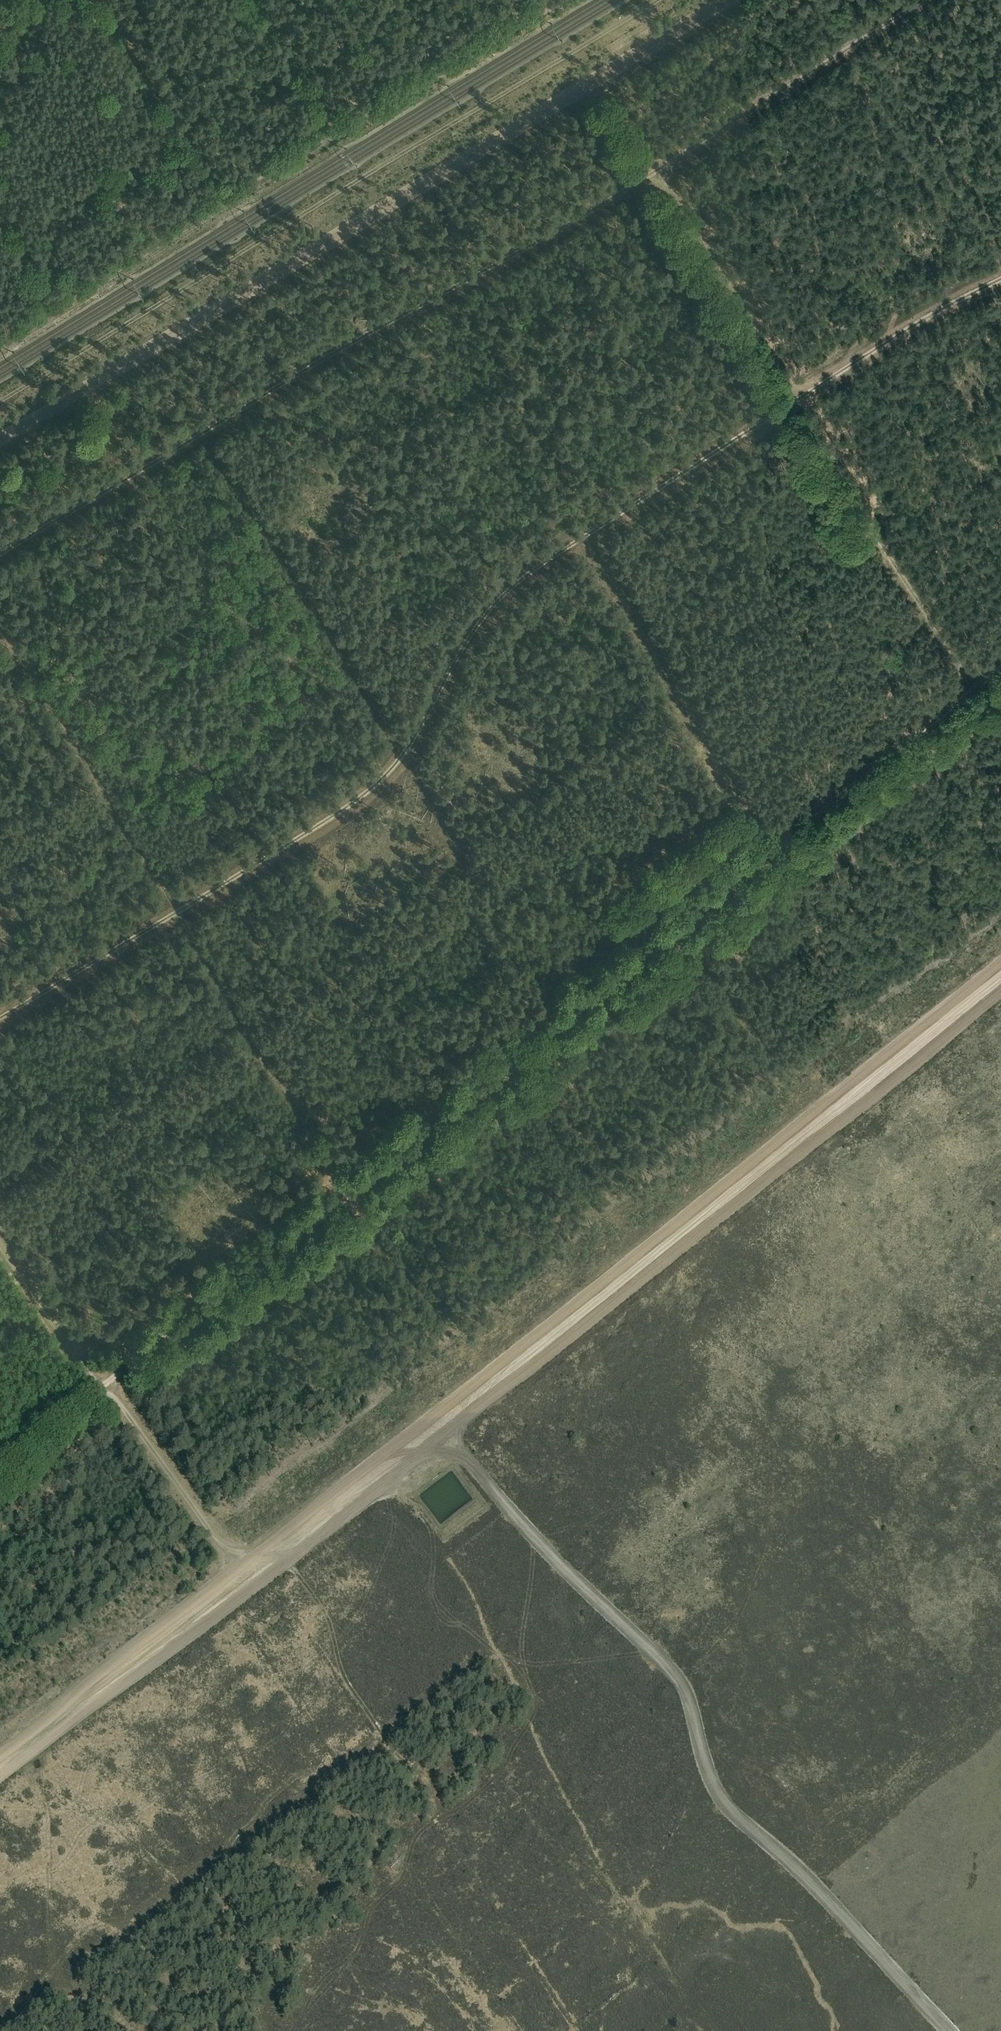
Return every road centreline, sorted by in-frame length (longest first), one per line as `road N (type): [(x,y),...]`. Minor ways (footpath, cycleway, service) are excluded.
road 1 (track): [(0,400),(657,0)]
road 2 (track): [(537,0),(525,16),(0,337)]
road 3 (track): [(106,0),(225,200)]

